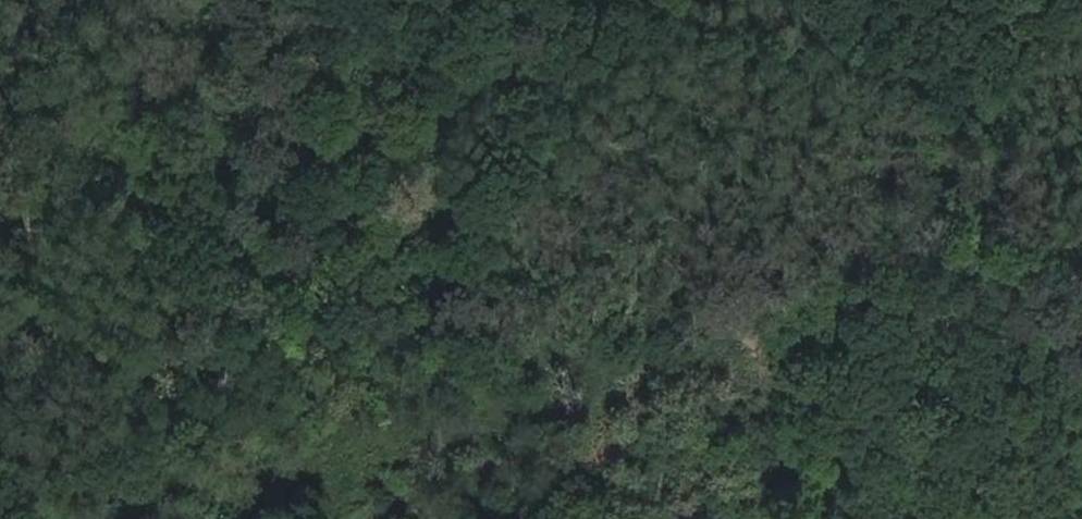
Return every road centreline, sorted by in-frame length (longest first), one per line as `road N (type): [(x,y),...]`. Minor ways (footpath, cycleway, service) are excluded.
road 1 (track): [(426,518),(816,326),(1081,278)]

